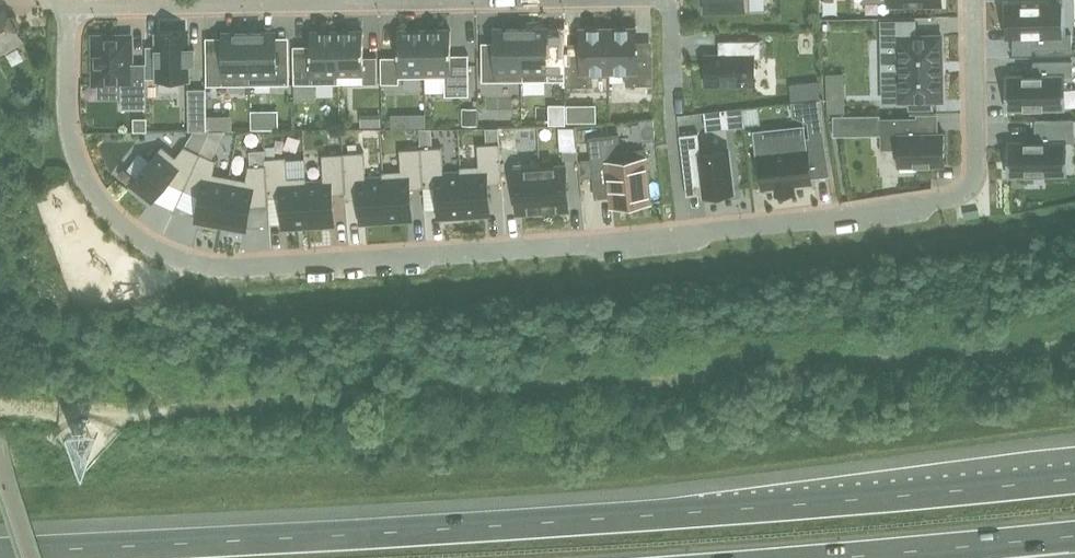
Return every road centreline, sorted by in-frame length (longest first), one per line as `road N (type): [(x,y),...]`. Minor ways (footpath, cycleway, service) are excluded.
road 1 (residential): [(70,7),(67,104),(76,158),(96,196),(131,234),(174,257),(222,267),(599,242),(938,203),(972,179),(974,0)]
road 2 (motorway): [(1074,479),(555,521),(0,547)]
road 3 (residential): [(644,0),(350,3)]
road 4 (residential): [(70,7),(350,3)]
road 5 (motorway): [(810,557),(1074,535)]

